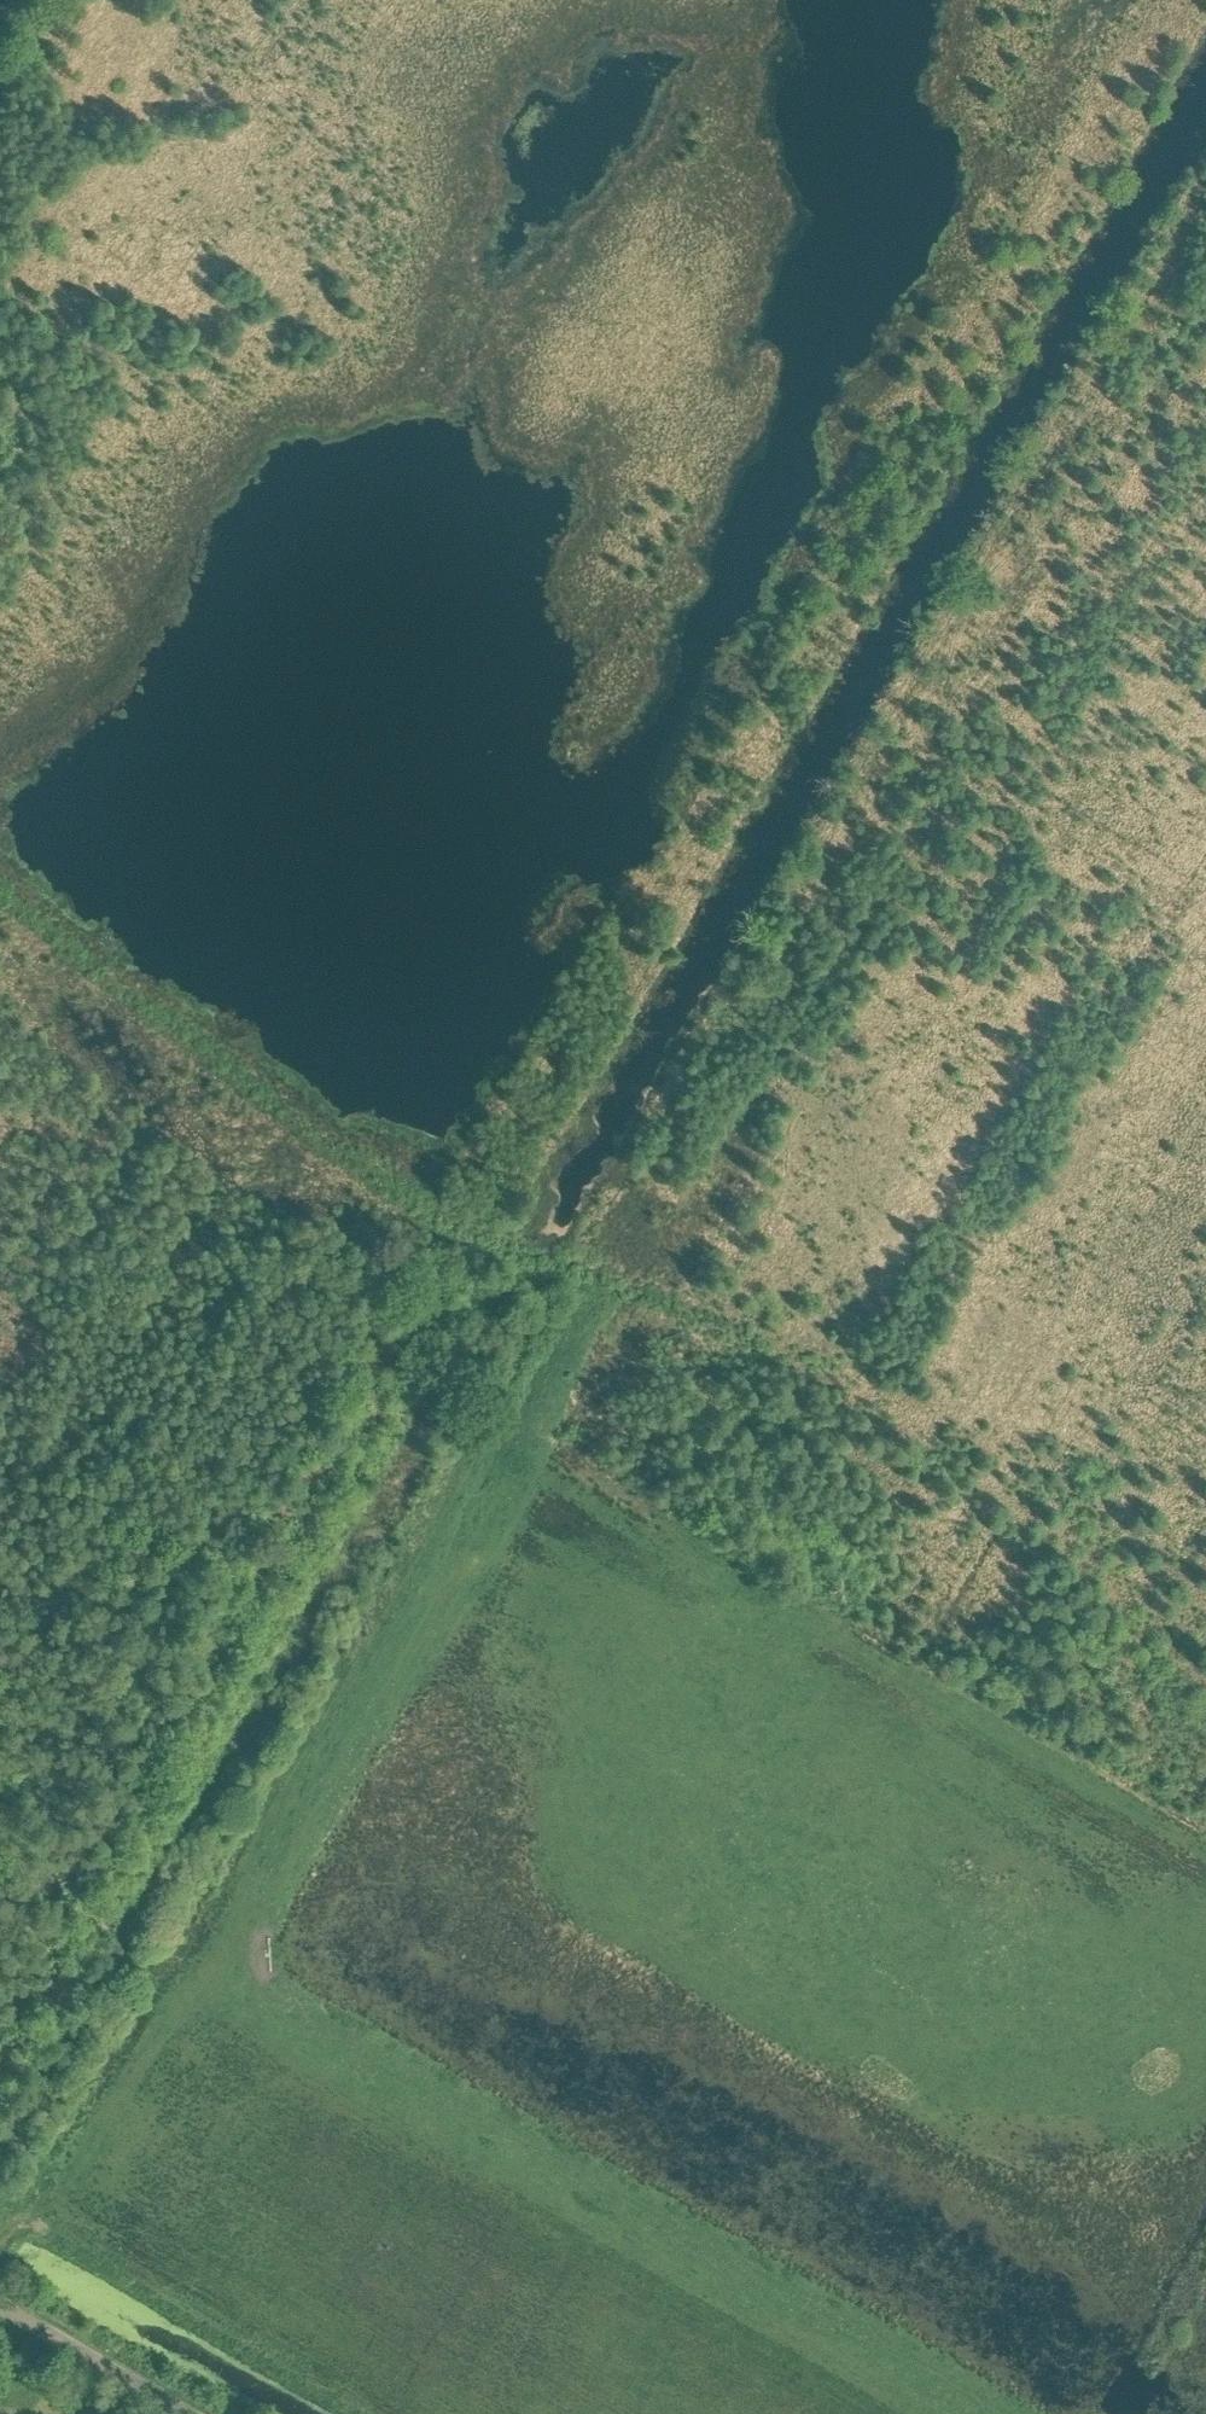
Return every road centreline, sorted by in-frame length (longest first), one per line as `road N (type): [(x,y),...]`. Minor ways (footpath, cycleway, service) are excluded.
road 1 (unclassified): [(188,2413),(0,2304)]

